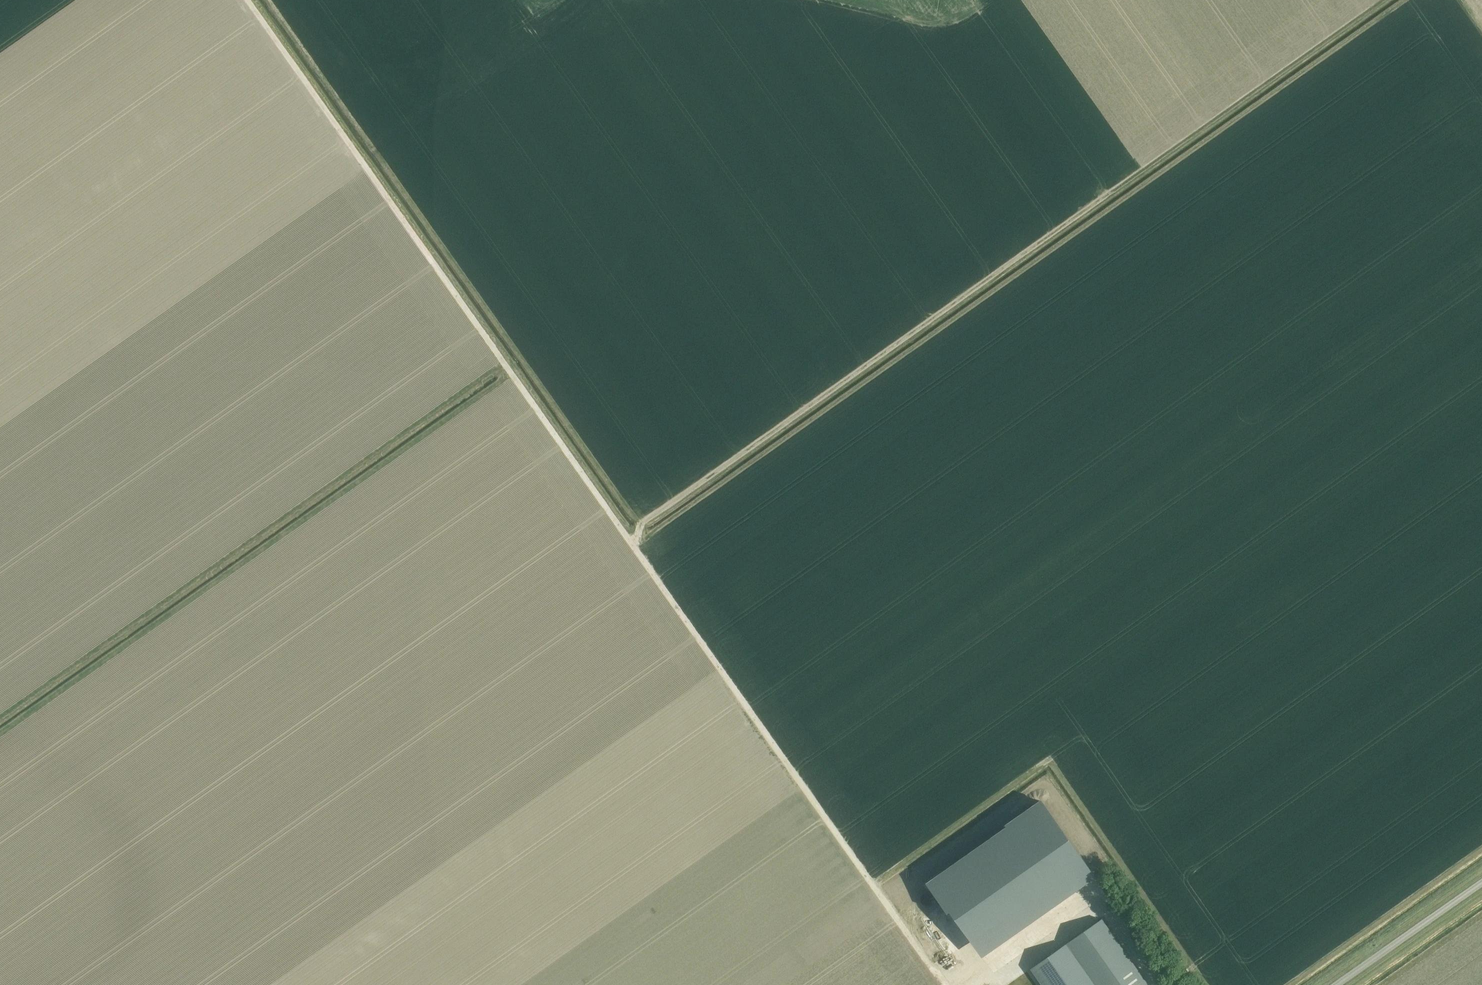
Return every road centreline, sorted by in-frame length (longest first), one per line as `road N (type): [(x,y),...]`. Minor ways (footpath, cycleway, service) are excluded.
road 1 (residential): [(1337,984),(1481,883)]

